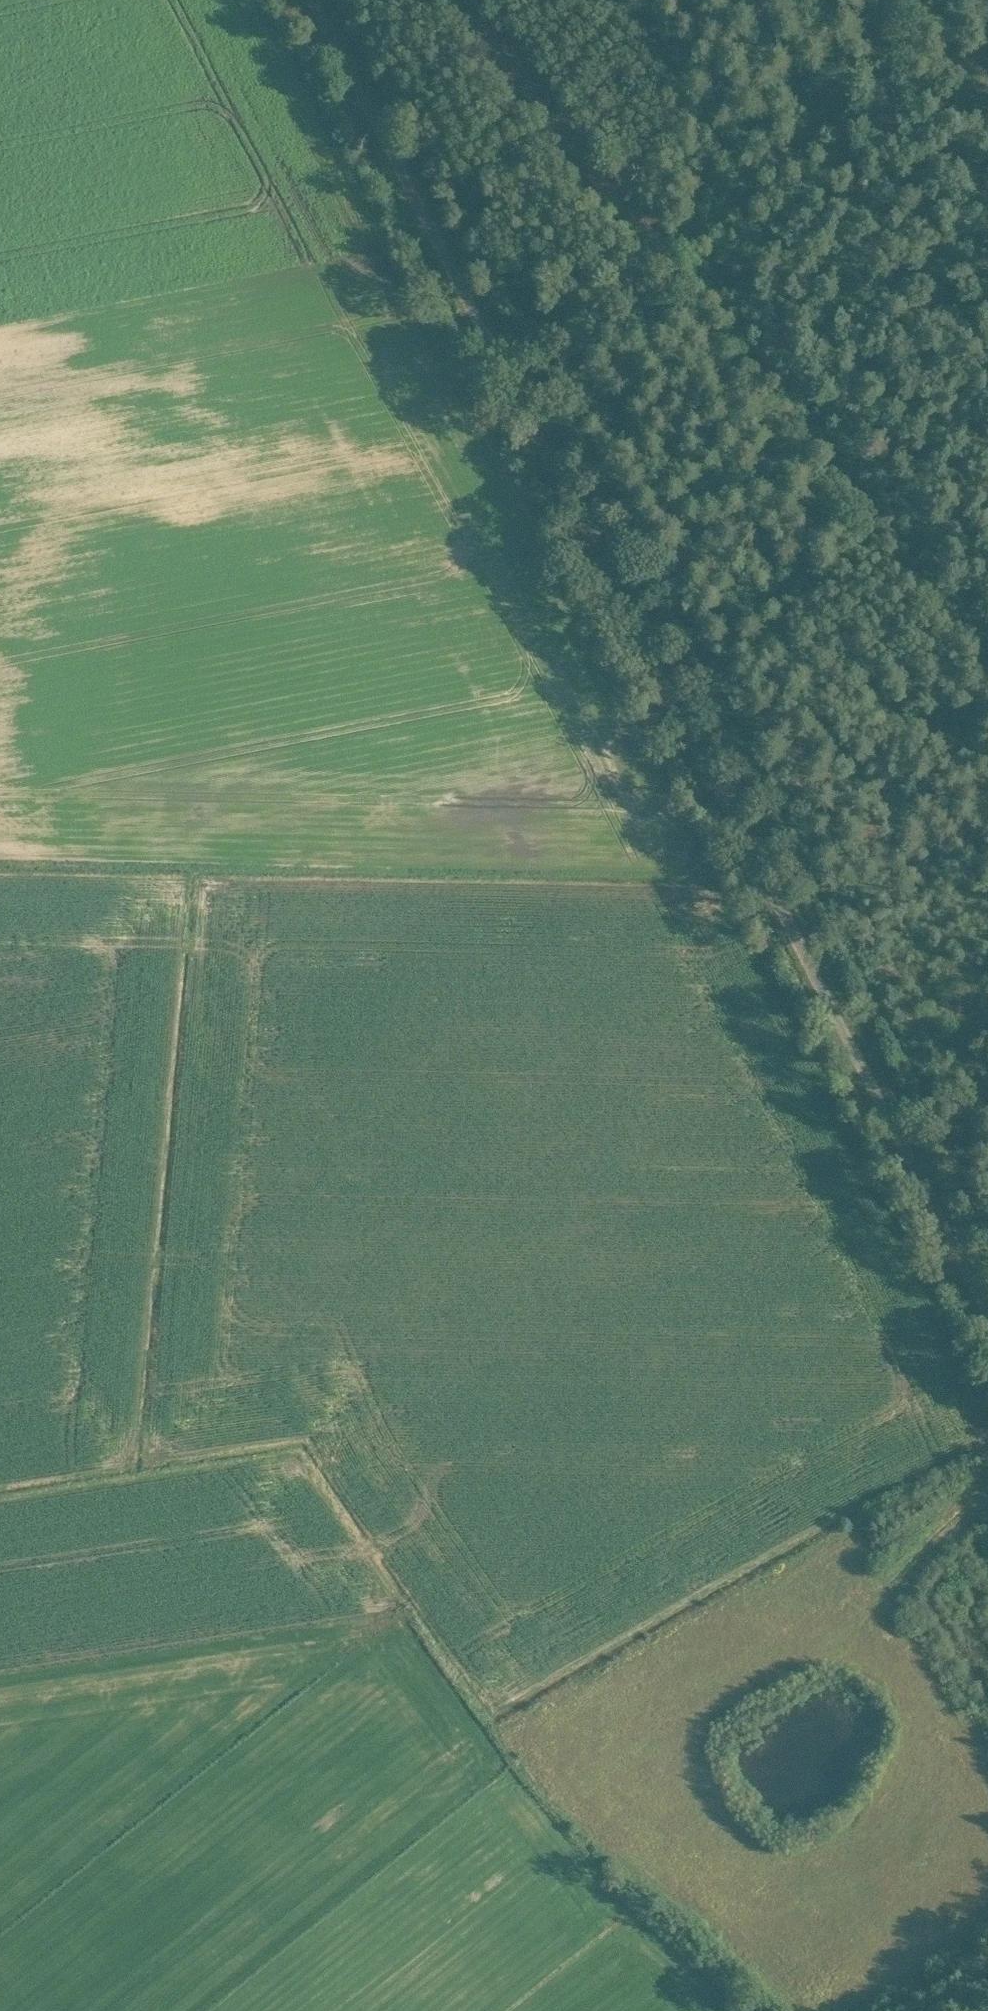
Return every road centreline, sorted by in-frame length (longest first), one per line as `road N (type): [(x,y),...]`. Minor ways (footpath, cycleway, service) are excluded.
road 1 (unclassified): [(987,1312),(313,0)]

